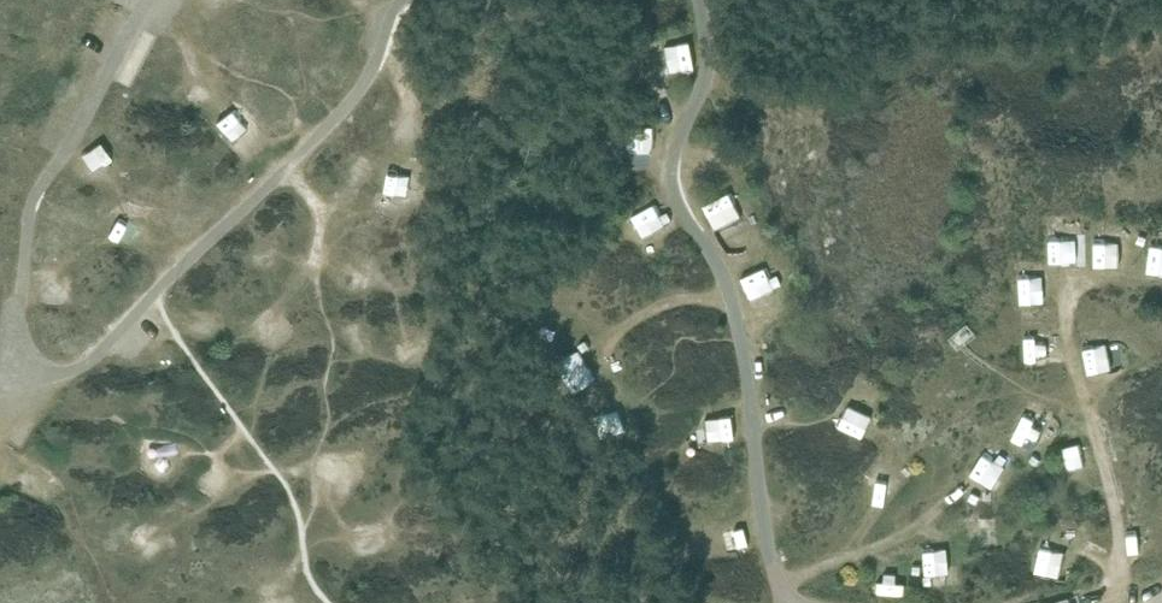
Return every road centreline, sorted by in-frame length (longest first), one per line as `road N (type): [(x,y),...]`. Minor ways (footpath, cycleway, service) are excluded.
road 1 (track): [(1126,602),(1113,498),(1065,313),(1077,284),(1096,276)]
road 2 (track): [(776,583),(893,539),(965,489)]
road 3 (track): [(280,311),(315,261),(322,217),(286,168)]
road 4 (track): [(734,306),(668,303),(624,329),(607,367)]
road 5 (track): [(843,560),(869,521),(887,445),(862,426)]
road 6 (track): [(315,261),(363,268),(397,293),(406,348)]
road 7 (track): [(1122,570),(1086,546),(1006,535)]

